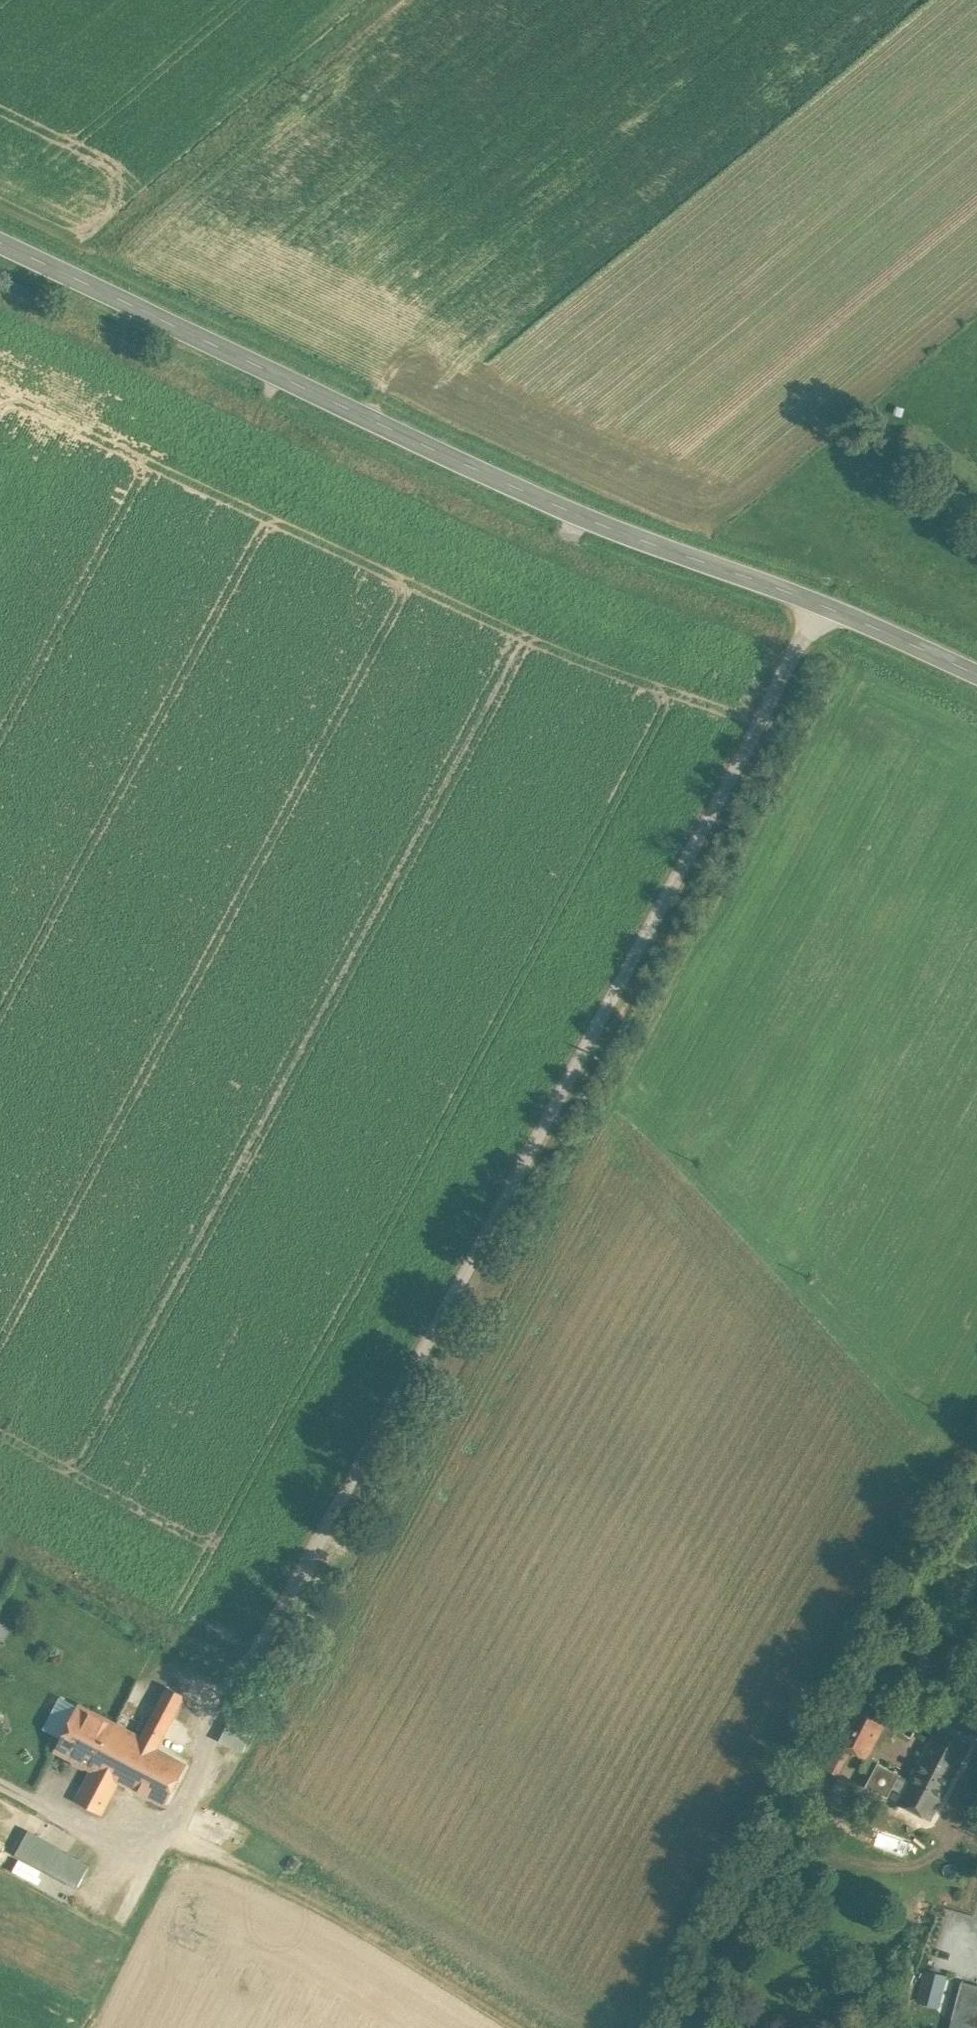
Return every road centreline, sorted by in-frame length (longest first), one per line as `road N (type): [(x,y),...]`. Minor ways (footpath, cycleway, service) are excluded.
road 1 (secondary): [(976,674),(820,603),(518,488),(0,242)]
road 2 (track): [(528,2027),(267,1871),(158,1826)]
road 3 (track): [(158,1826),(116,1829),(0,1778)]

